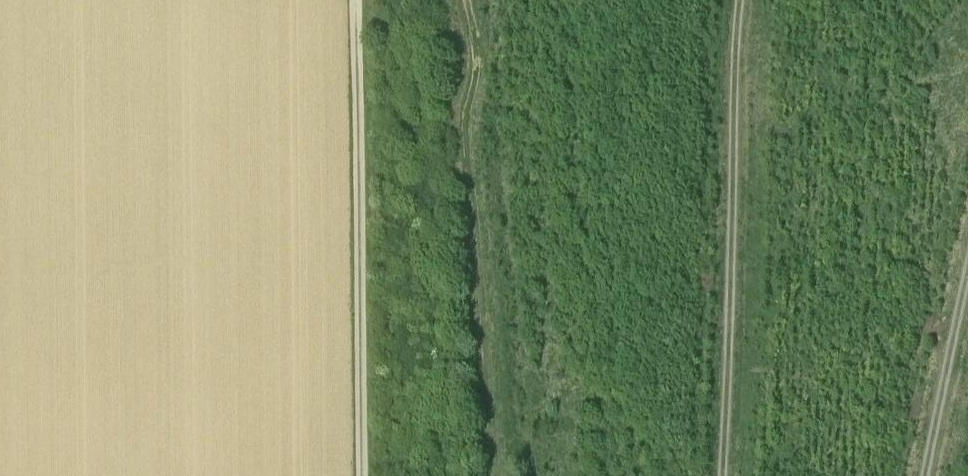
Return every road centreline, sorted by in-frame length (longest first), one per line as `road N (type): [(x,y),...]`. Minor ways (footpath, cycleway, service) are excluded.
road 1 (track): [(463,0),(474,44),(464,119),(492,475)]
road 2 (track): [(732,475),(751,0)]
road 3 (track): [(365,475),(357,0)]
road 4 (track): [(967,321),(939,475)]

